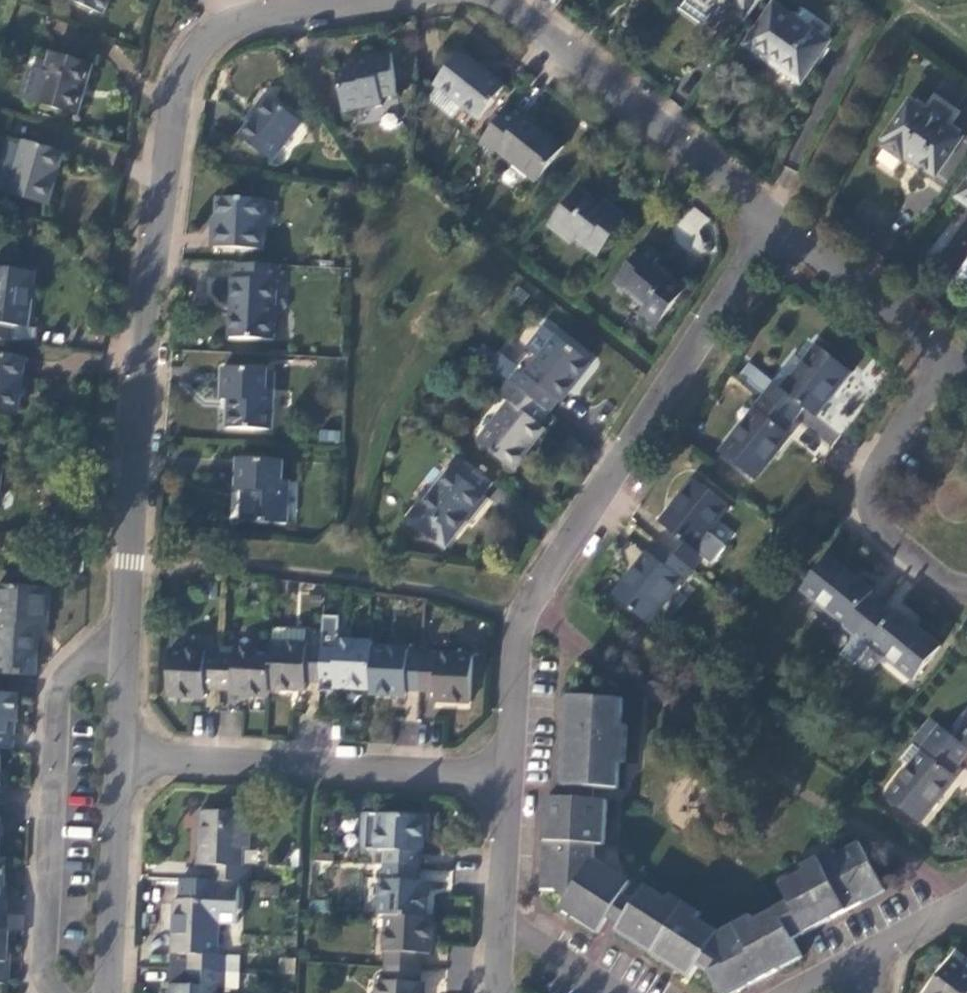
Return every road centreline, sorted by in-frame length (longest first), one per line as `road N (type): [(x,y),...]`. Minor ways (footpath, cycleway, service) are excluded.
road 1 (residential): [(124,753),(130,565),(179,70),(230,24),(345,0)]
road 2 (residential): [(506,776),(523,614),(771,225)]
road 3 (residential): [(124,753),(506,776)]
road 4 (residential): [(510,0),(771,225)]
road 5 (residential): [(771,225),(966,379)]
road 6 (residential): [(110,992),(124,753)]
road 7 (residential): [(501,992),(506,776)]
road 8 (residential): [(966,902),(846,969)]

